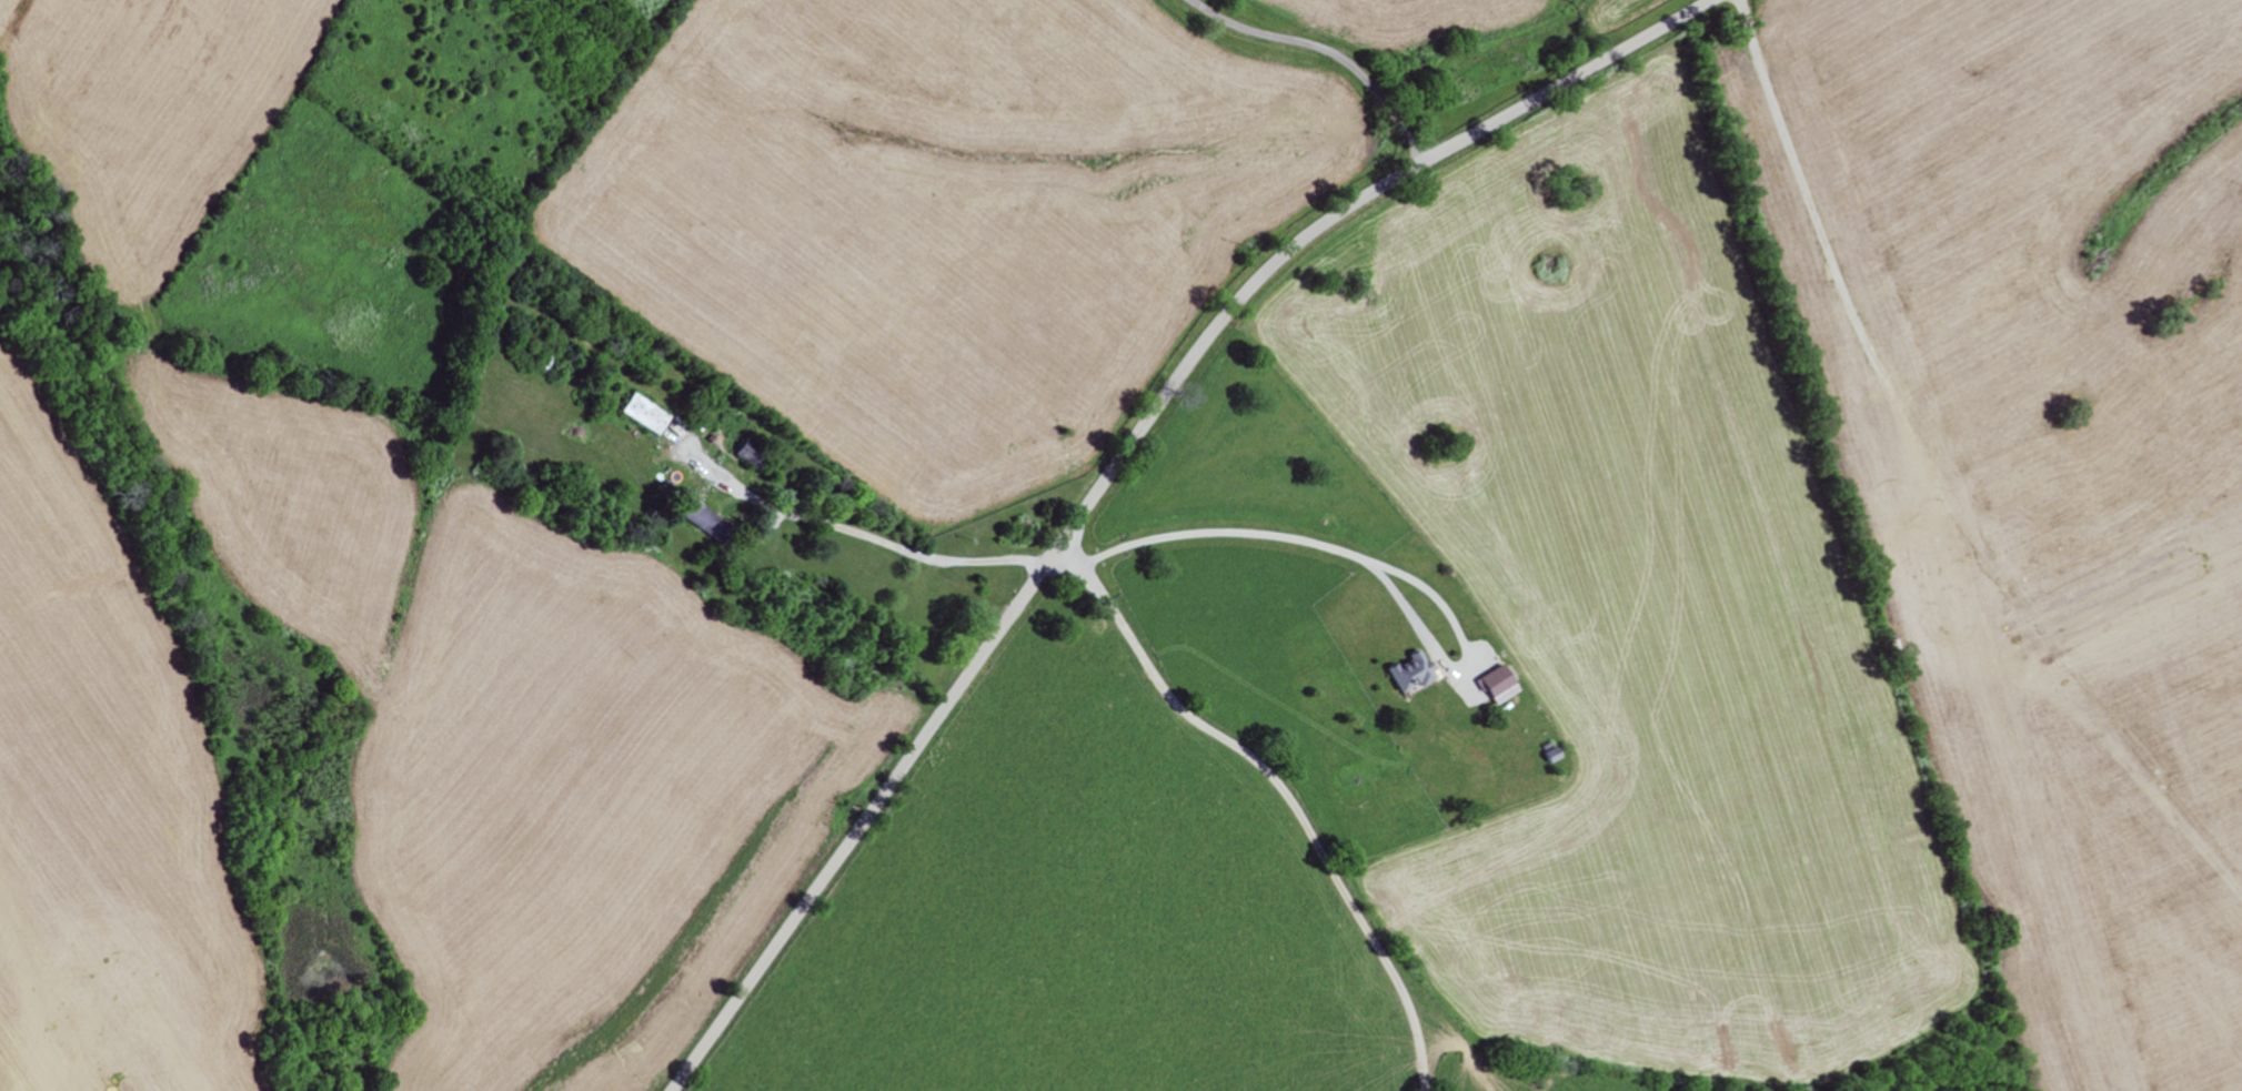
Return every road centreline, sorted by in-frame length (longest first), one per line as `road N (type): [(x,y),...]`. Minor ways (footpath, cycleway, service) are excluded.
road 1 (secondary): [(674,1090),(1157,408),(1256,283),(1421,156),(1492,125),(1715,0)]

